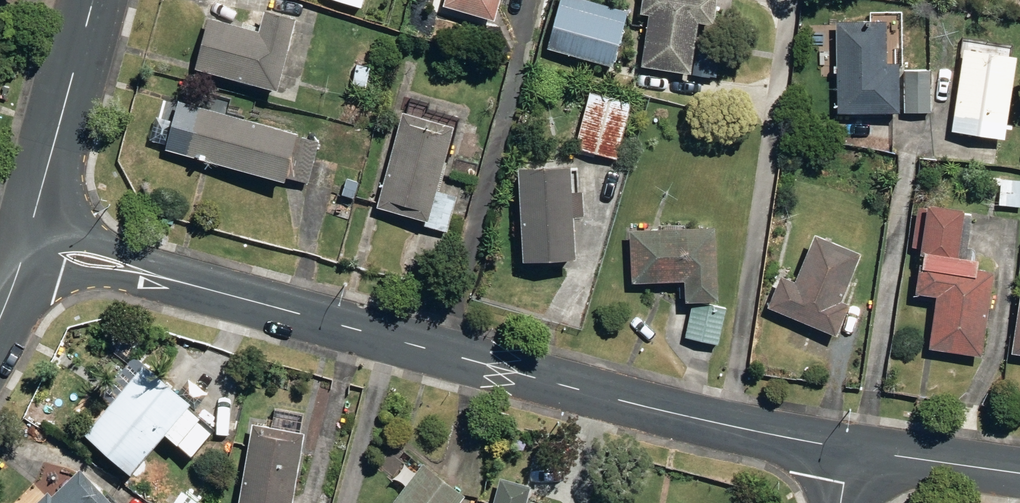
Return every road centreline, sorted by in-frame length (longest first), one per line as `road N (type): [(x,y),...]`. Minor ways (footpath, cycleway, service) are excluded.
road 1 (tertiary): [(27,245),(628,402),(850,450)]
road 2 (residential): [(27,245),(94,0)]
road 3 (tertiary): [(850,450),(1019,474)]

